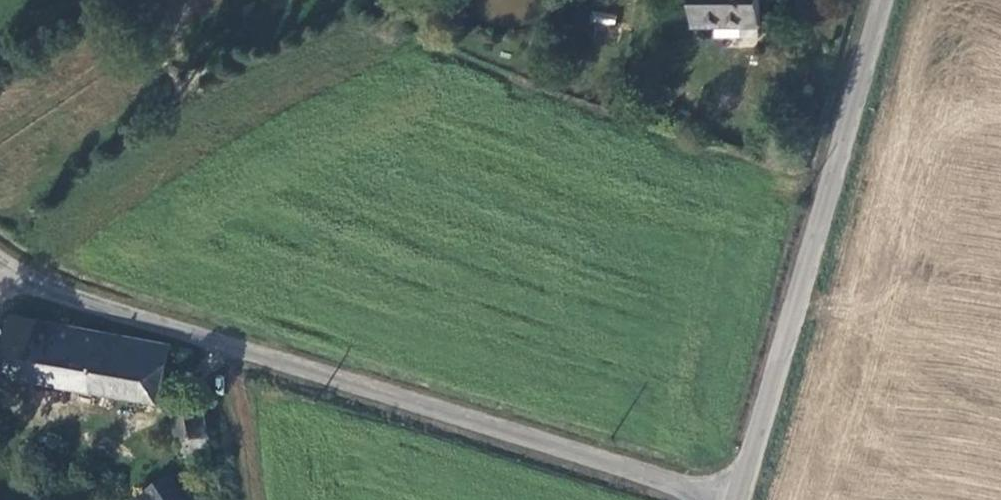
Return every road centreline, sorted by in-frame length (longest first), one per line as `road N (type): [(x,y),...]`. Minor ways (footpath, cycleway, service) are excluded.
road 1 (tertiary): [(0,261),(35,287),(715,499)]
road 2 (tertiary): [(888,0),(738,499)]
road 3 (track): [(236,352),(254,499)]

